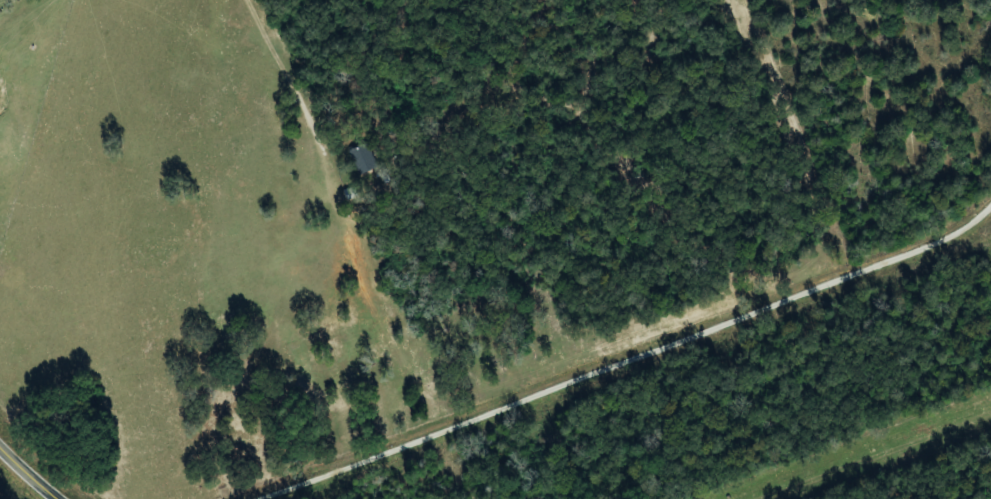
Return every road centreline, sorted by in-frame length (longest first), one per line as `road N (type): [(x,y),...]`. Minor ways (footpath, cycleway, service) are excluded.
road 1 (residential): [(698,498),(836,439),(888,427),(920,393),(990,249)]

